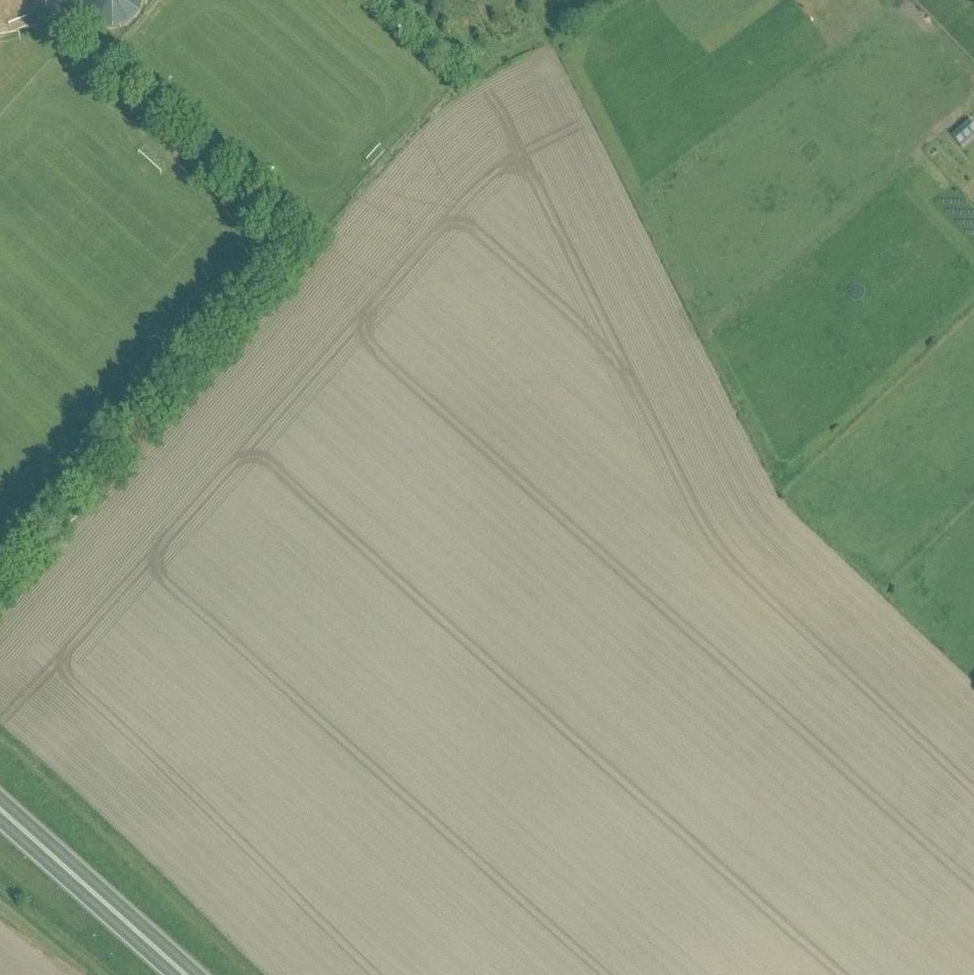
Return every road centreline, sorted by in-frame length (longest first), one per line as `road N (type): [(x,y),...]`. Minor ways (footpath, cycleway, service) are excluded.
road 1 (trunk): [(188,974),(0,808)]

